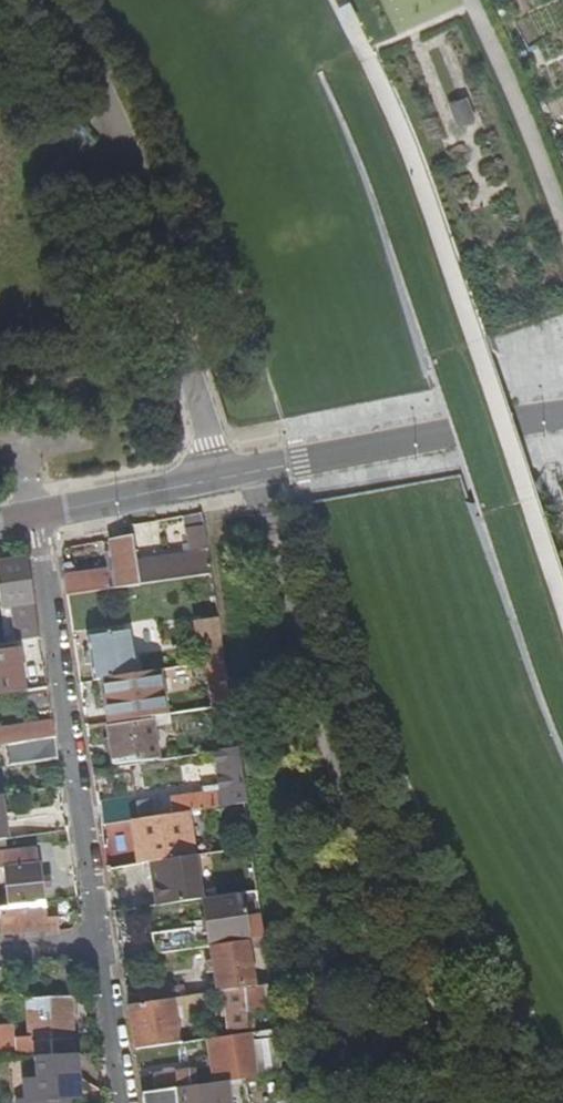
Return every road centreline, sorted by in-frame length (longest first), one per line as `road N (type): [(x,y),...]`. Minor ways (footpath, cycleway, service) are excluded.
road 1 (residential): [(562,415),(35,515)]
road 2 (residential): [(35,515),(107,962)]
road 3 (residential): [(107,962),(125,1102)]

